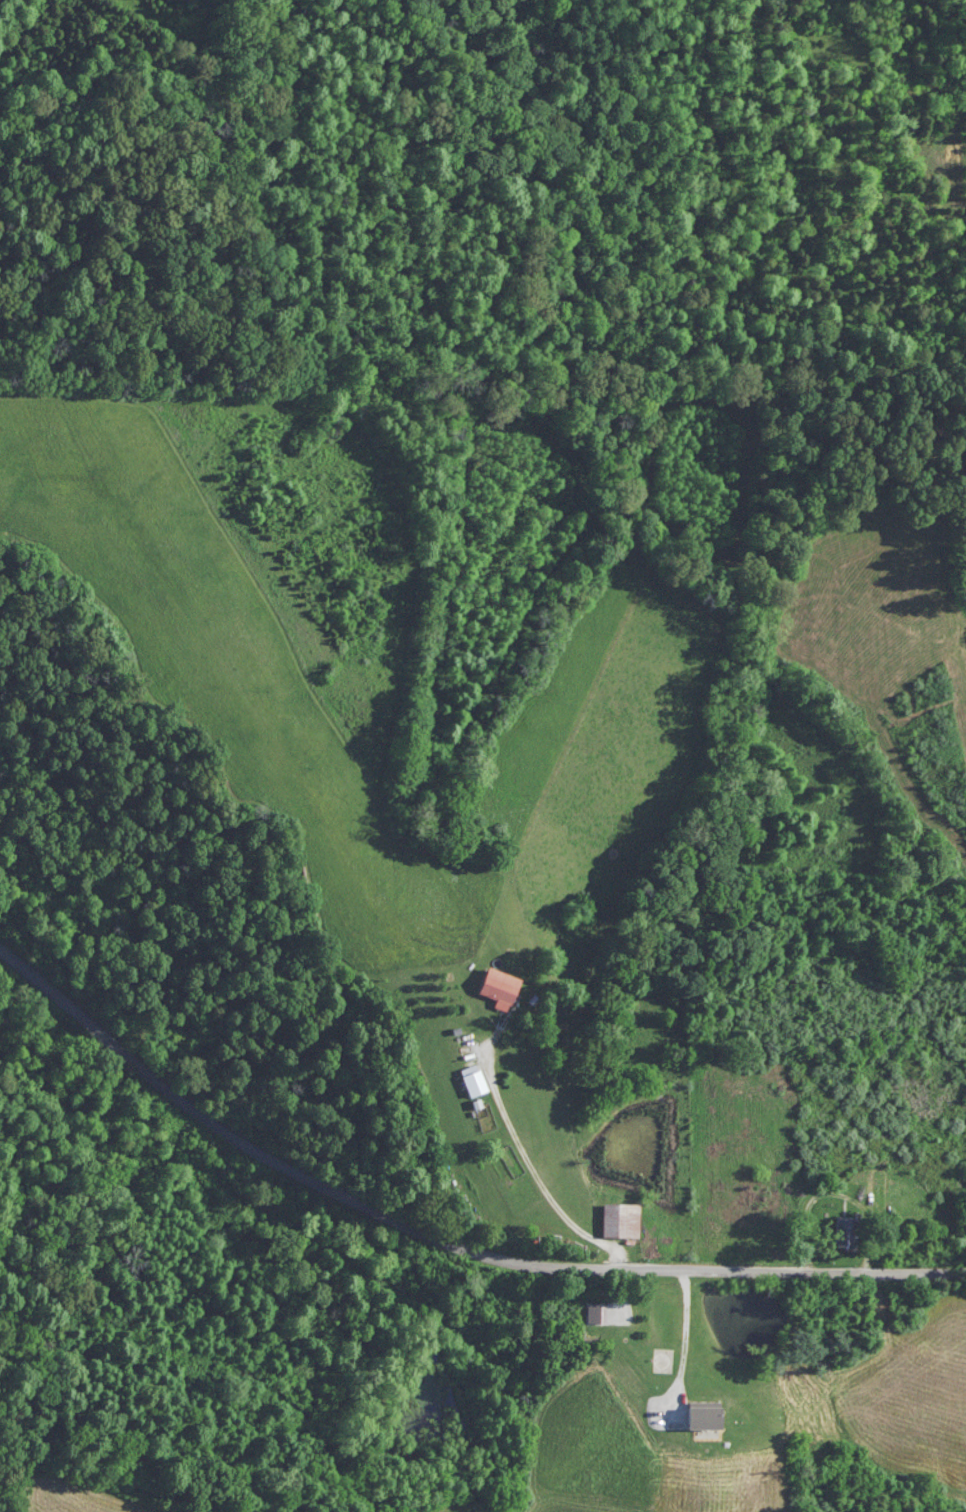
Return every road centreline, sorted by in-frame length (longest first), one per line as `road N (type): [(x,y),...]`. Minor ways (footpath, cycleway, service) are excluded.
road 1 (residential): [(0,949),(236,1142),(435,1240),(524,1268),(965,1273)]

